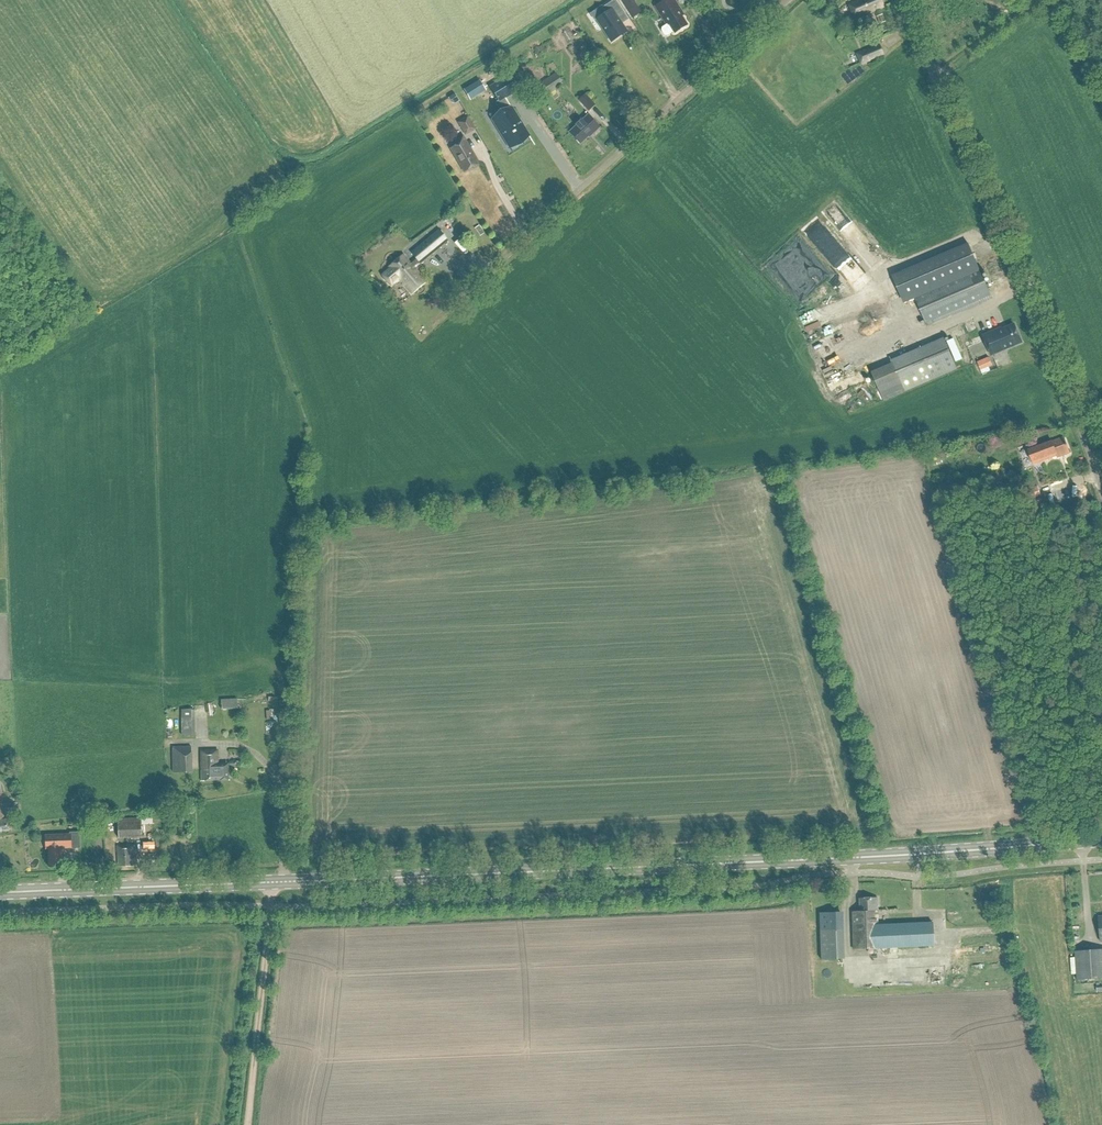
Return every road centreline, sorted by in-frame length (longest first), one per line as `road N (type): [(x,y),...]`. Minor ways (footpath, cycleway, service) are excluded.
road 1 (secondary): [(0,892),(857,857),(1101,839)]
road 2 (unclassified): [(1101,488),(903,0)]
road 3 (unclassified): [(429,326),(787,0)]
road 4 (track): [(269,906),(248,1124)]
road 5 (track): [(934,75),(1038,0)]

